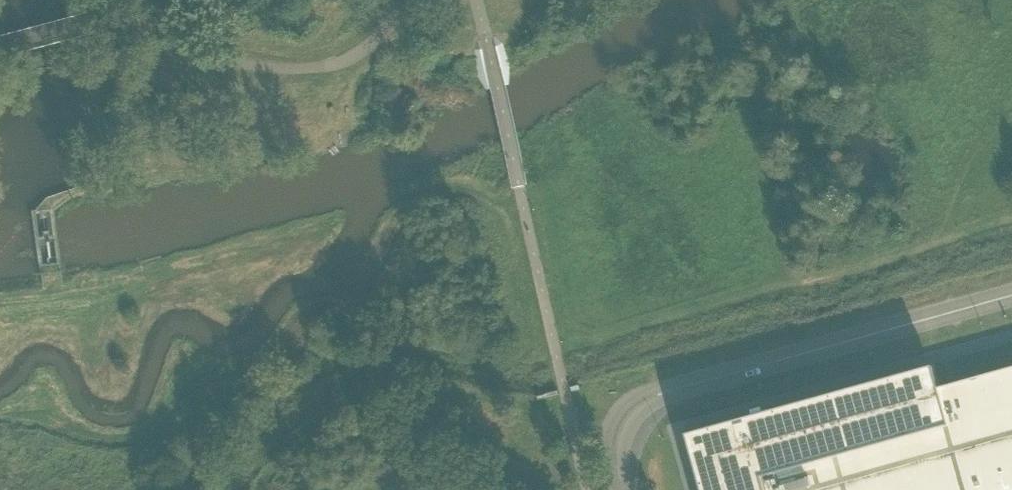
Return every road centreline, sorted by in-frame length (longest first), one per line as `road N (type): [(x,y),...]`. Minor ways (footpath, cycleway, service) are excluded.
road 1 (tertiary): [(624,489),(618,430),(647,399),(1011,296)]

